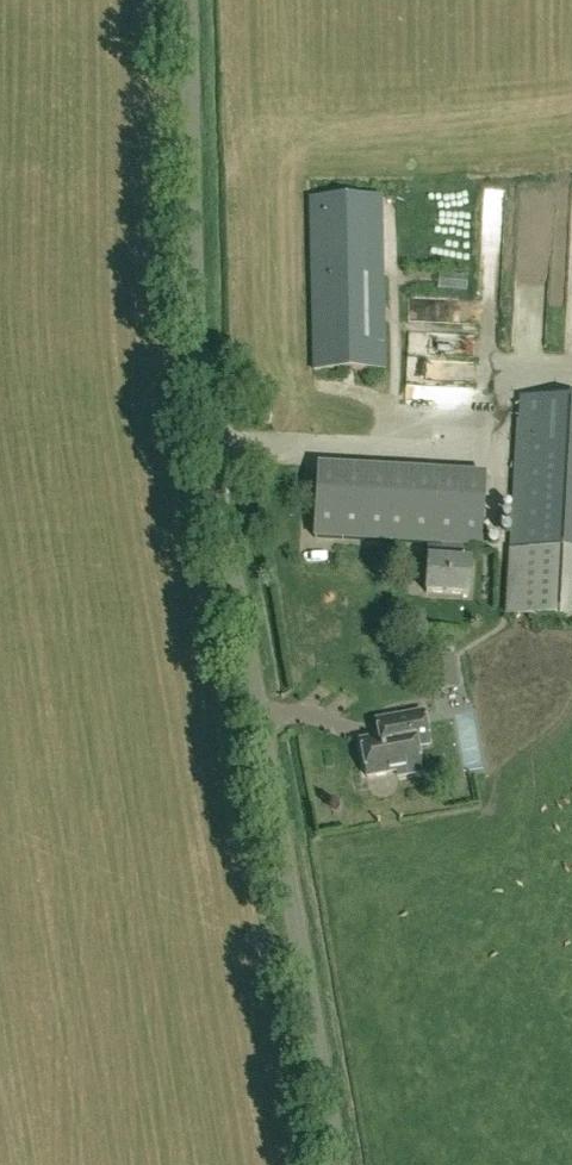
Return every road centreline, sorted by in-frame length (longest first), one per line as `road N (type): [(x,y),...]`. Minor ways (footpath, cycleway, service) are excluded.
road 1 (unclassified): [(338,1164),(190,330),(186,0)]

